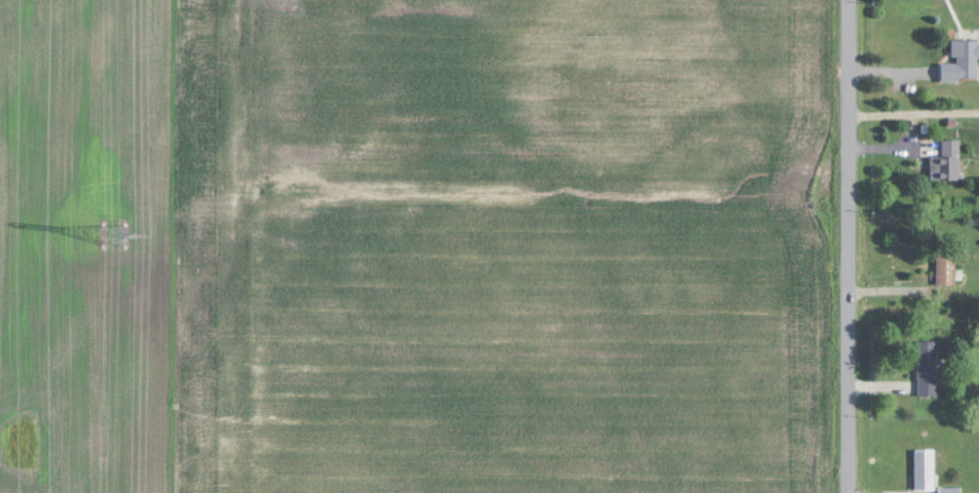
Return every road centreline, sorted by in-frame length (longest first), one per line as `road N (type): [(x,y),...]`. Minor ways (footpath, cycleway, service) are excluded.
road 1 (residential): [(849,492),(845,0)]

